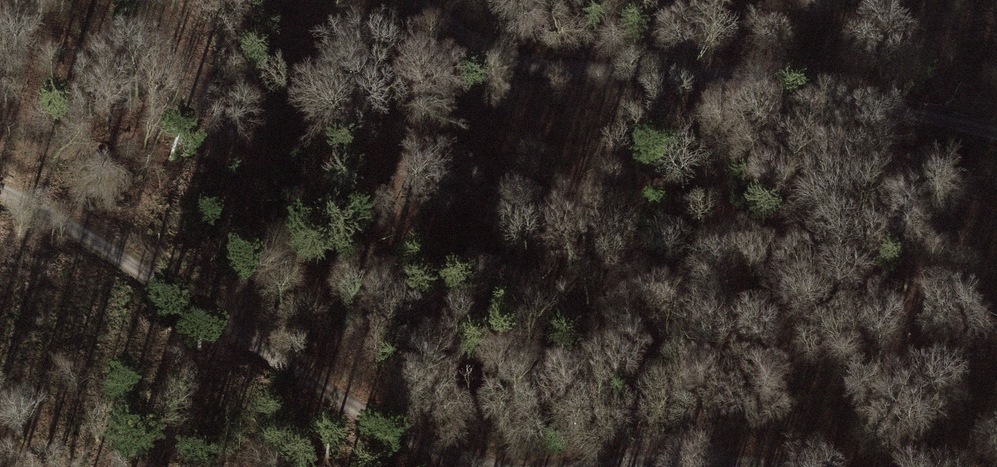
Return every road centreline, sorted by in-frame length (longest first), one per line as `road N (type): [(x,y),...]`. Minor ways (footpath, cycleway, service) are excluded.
road 1 (track): [(996,131),(756,77),(518,62),(412,0)]
road 2 (track): [(469,466),(407,445),(249,336),(40,208),(0,194)]
road 3 (track): [(641,466),(827,461),(862,466)]

